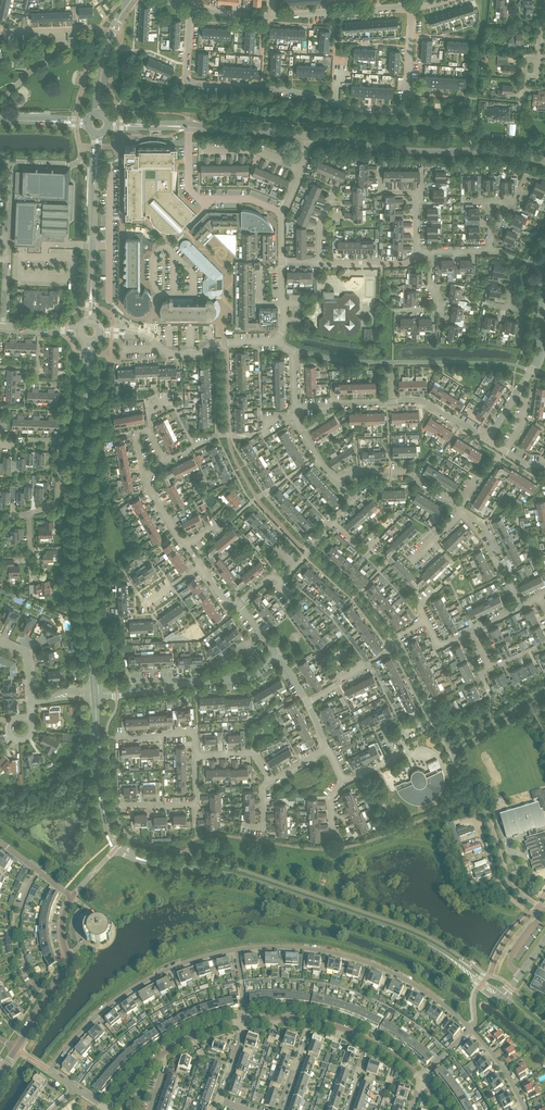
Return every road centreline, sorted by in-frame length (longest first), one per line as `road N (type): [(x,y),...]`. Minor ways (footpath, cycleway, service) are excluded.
road 1 (tertiary): [(502,999),(407,935),(251,882),(145,861),(118,846)]
road 2 (tertiary): [(94,693),(82,581),(89,341)]
road 3 (residential): [(471,1029),(420,988),(365,961),(301,948),(237,949)]
road 4 (residential): [(544,162),(305,135)]
road 5 (residential): [(237,949),(133,988),(83,1029),(50,1071)]
road 6 (residential): [(336,105),(292,92),(189,82),(190,5)]
road 7 (tertiary): [(90,321),(98,133)]
road 8 (residential): [(276,341),(170,355),(146,334),(112,332)]
road 9 (residential): [(413,9),(406,110),(336,105)]
road 10 (residential): [(16,1049),(69,967),(62,928),(71,898)]
road 11 (residential): [(282,213),(248,200),(200,201),(191,183),(190,128)]
road 12 (tertiary): [(118,846),(102,808),(94,693)]
road 13 (residential): [(30,513),(60,499),(55,440),(0,447)]
road 14 (residential): [(309,703),(425,620)]
road 15 (residential): [(295,417),(254,435),(216,436),(164,462)]
road 16 (residential): [(403,9),(272,19)]
road 17 (residential): [(239,602),(268,578),(286,576),(332,522)]
road 18 (residential): [(102,115),(116,32),(135,0)]
road 19 (residential): [(128,0),(98,69),(94,114)]

